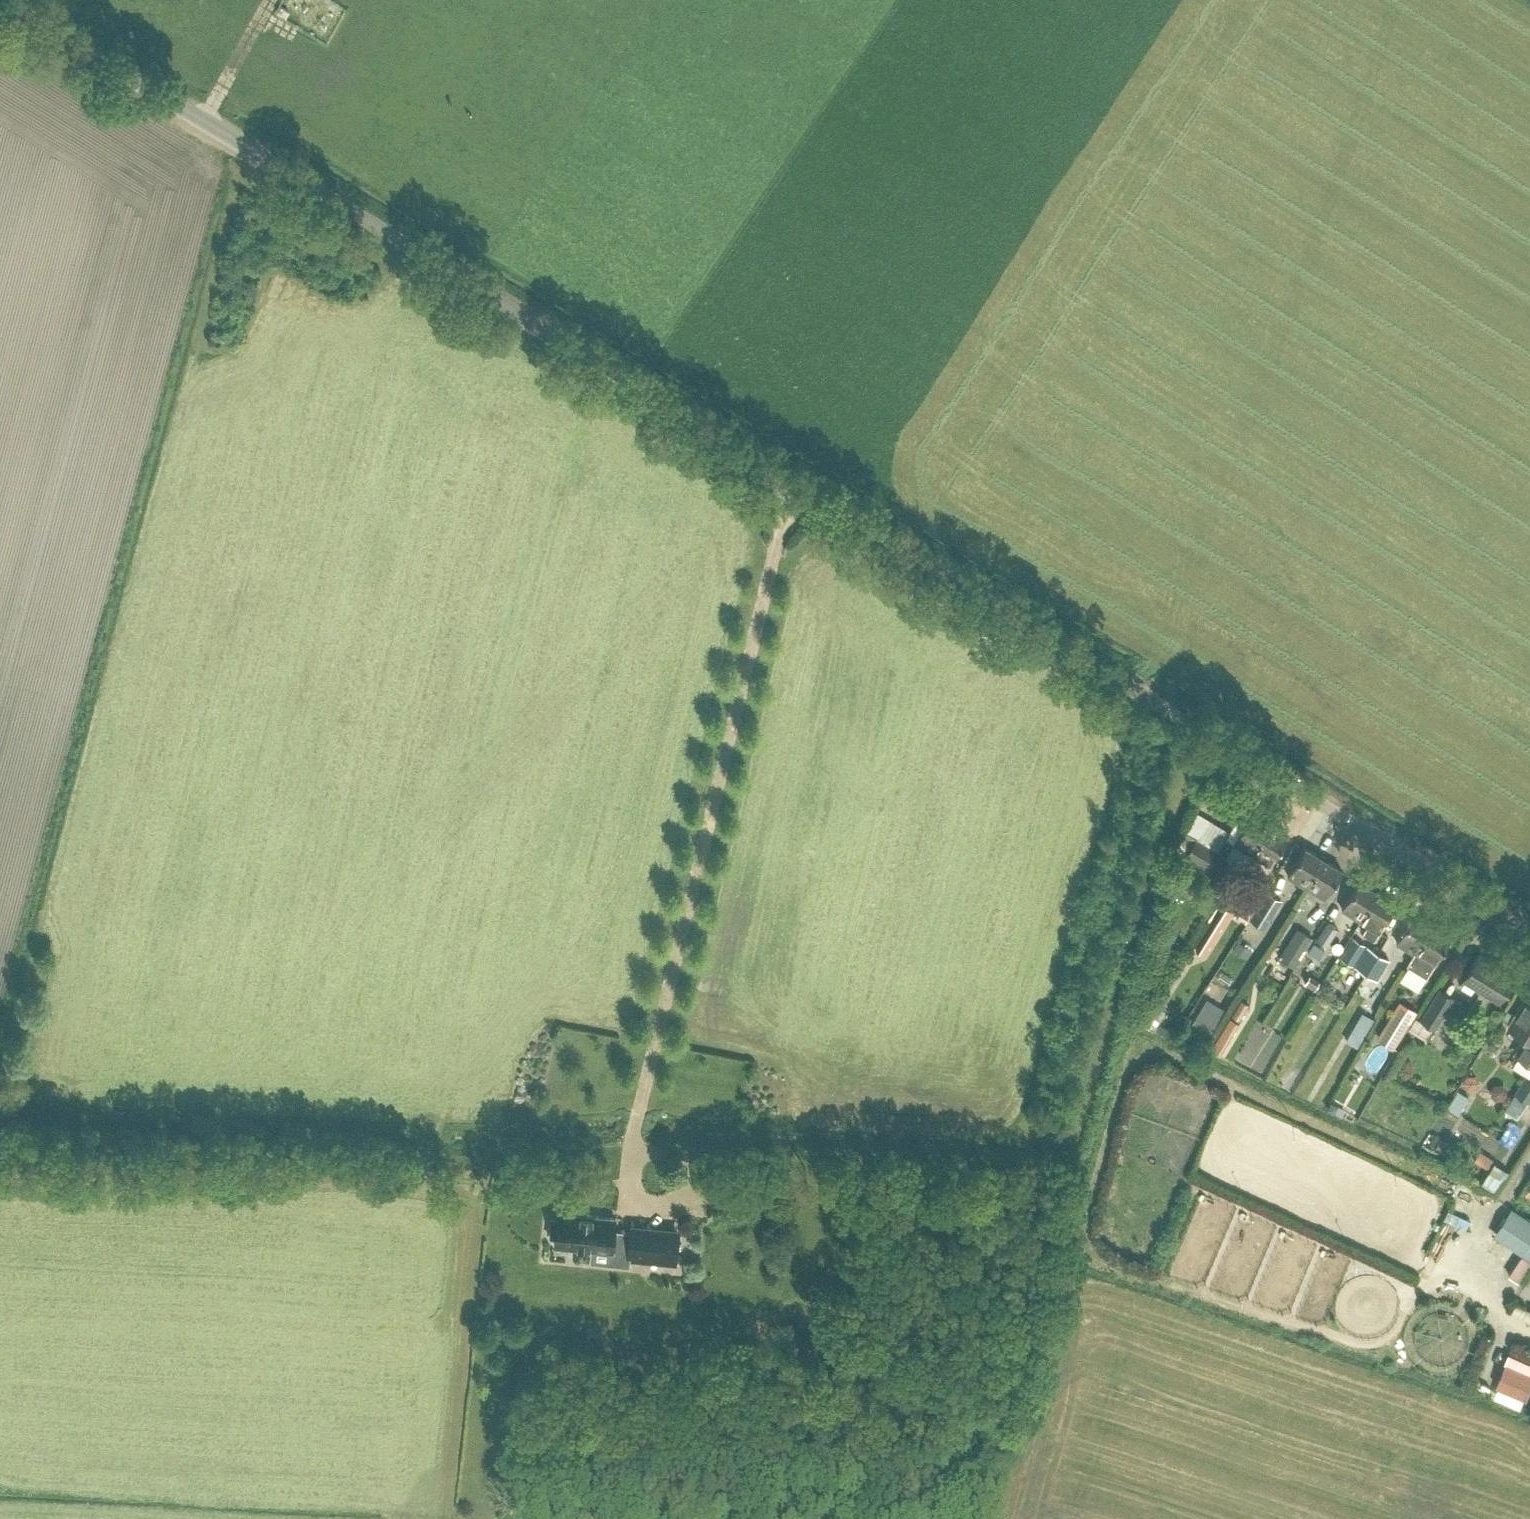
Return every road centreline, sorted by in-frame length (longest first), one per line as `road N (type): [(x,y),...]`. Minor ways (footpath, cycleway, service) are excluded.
road 1 (unclassified): [(1529,929),(11,0)]

